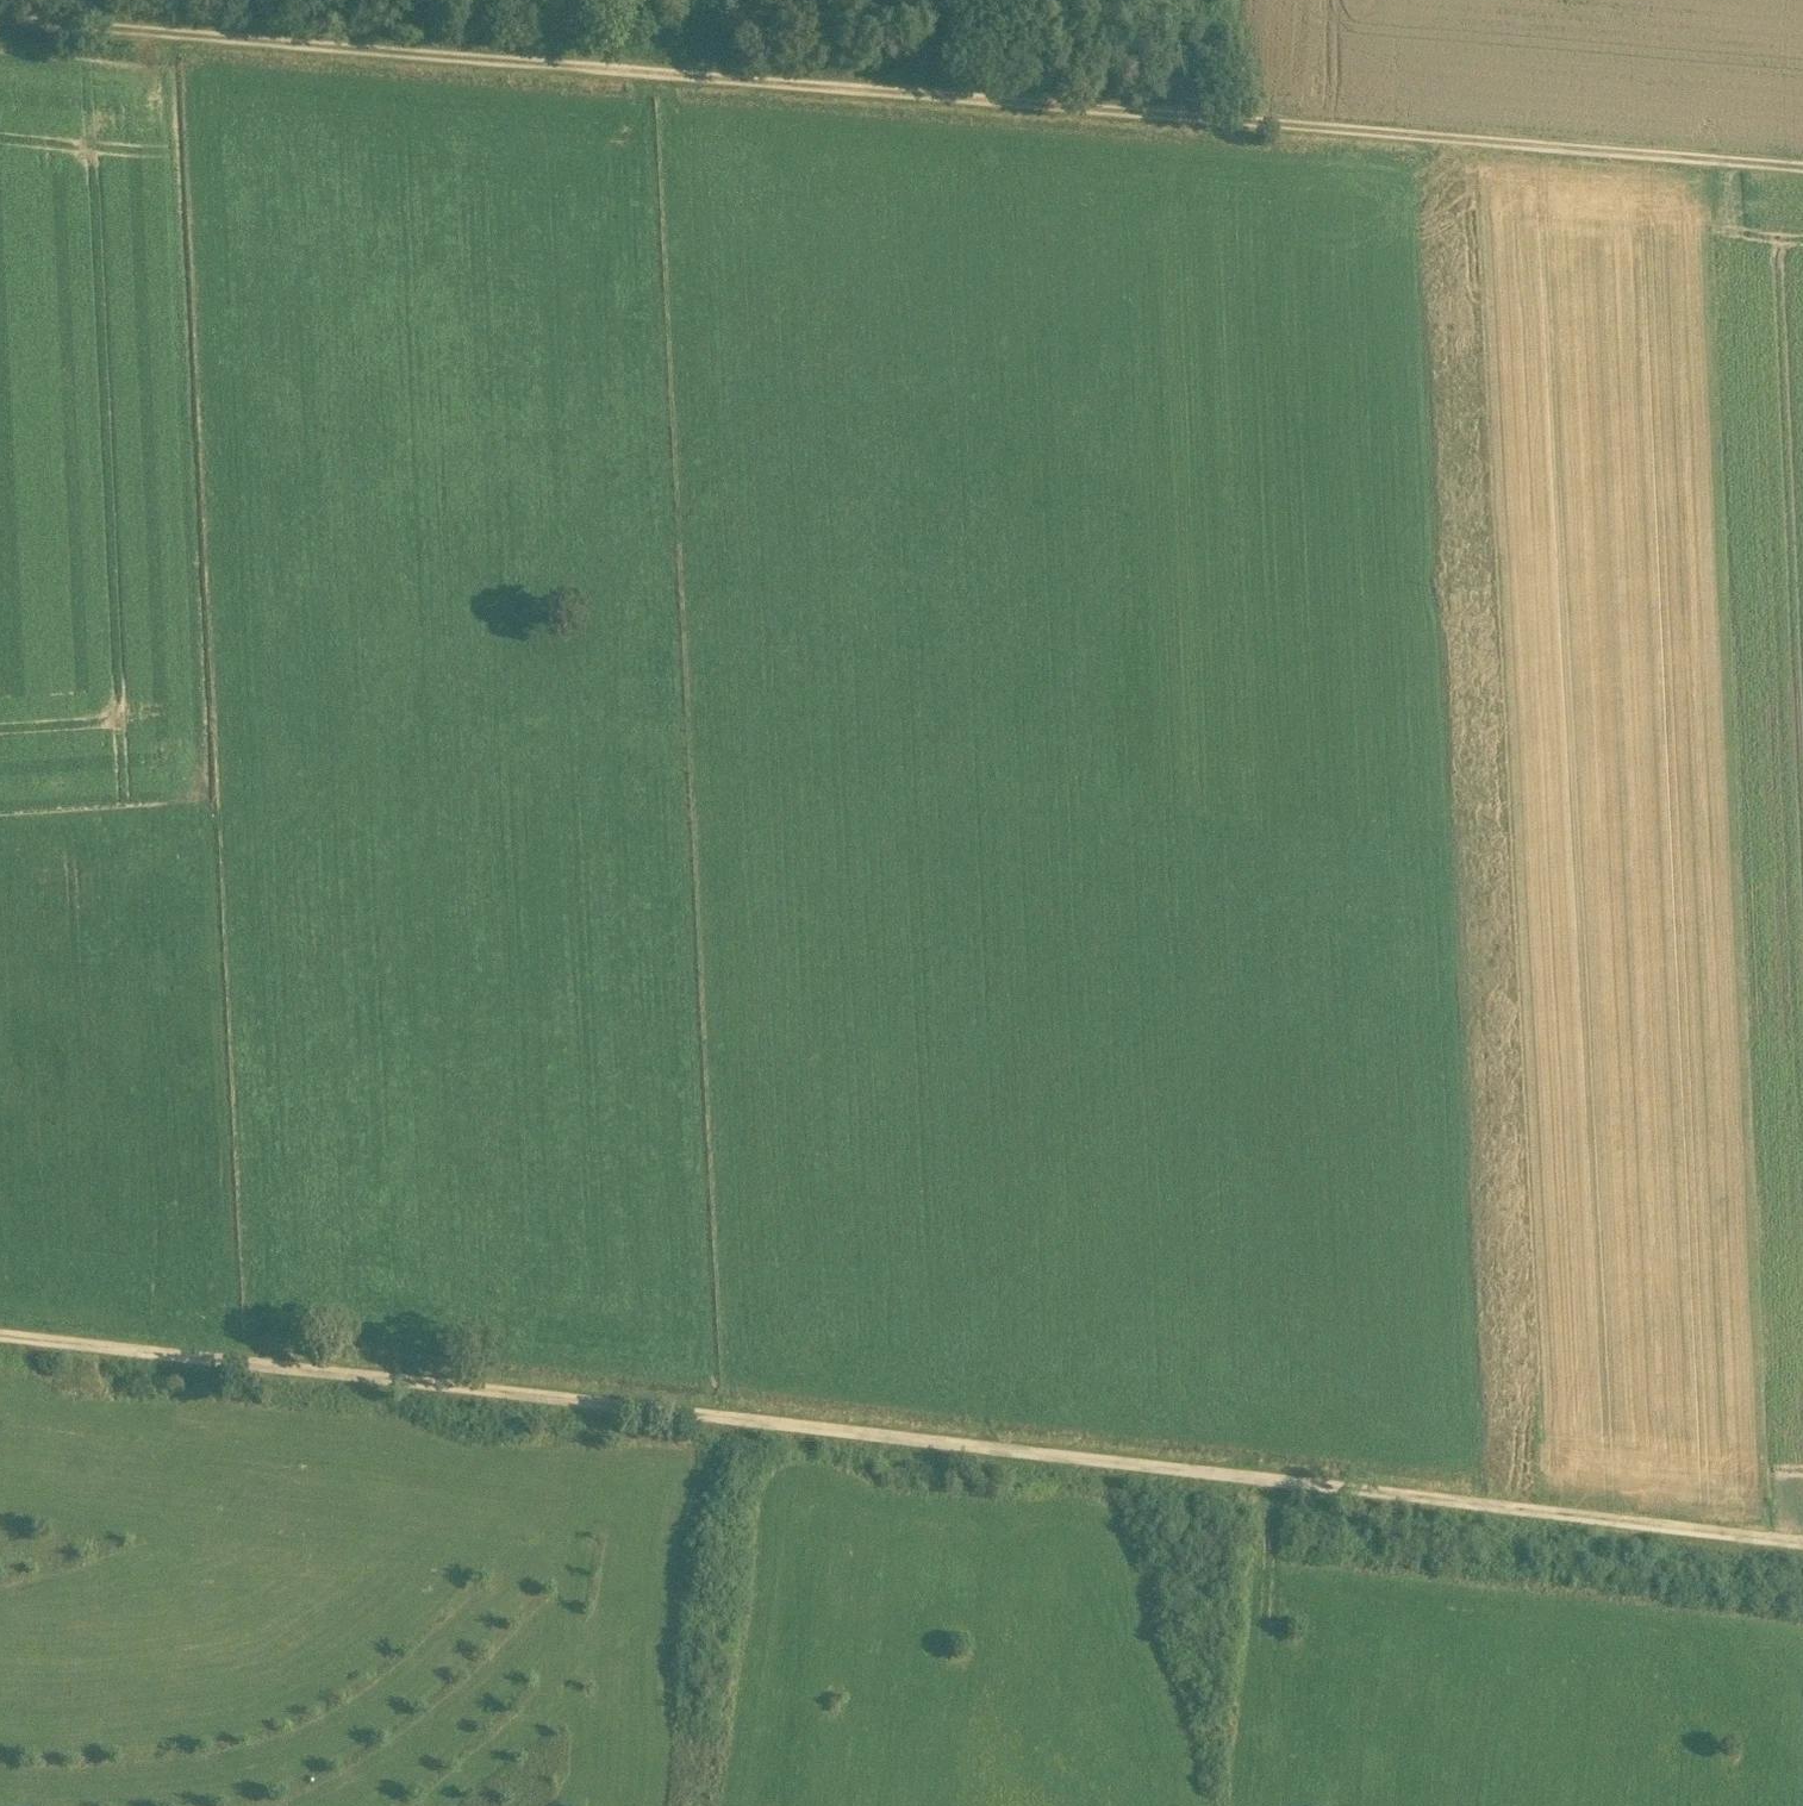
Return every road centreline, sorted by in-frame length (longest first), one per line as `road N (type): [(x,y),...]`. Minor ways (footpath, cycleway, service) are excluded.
road 1 (track): [(0,1334),(1802,1541)]
road 2 (track): [(1802,170),(0,18)]

